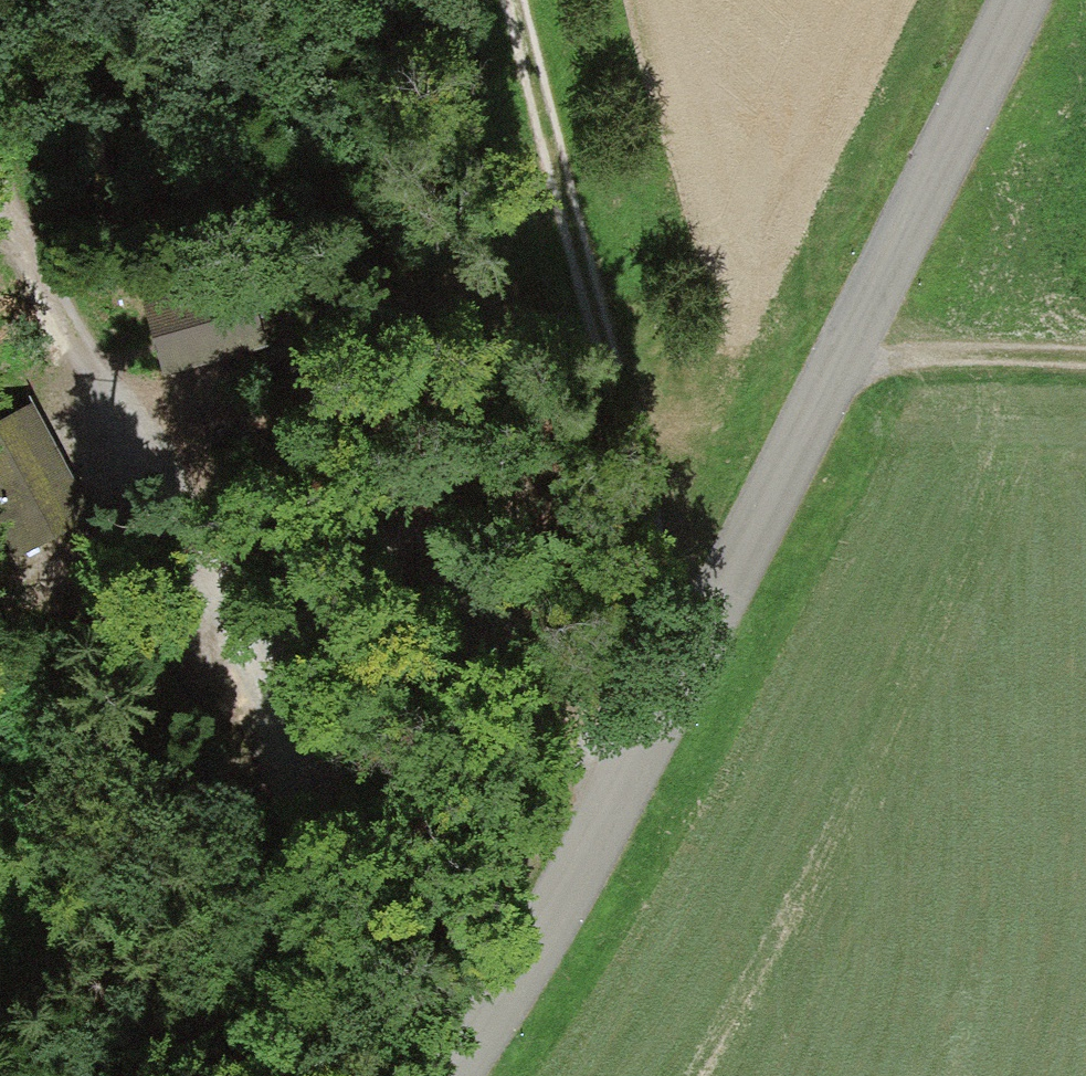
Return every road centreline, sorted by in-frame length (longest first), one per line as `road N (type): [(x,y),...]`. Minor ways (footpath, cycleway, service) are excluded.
road 1 (tertiary): [(437,1075),(518,959),(672,672),(1010,0)]
road 2 (track): [(604,788),(284,643),(222,626),(306,1075)]
road 3 (track): [(505,0),(612,489),(672,672)]
road 4 (track): [(222,626),(0,261)]
road 5 (track): [(832,362),(934,354),(1085,361)]

